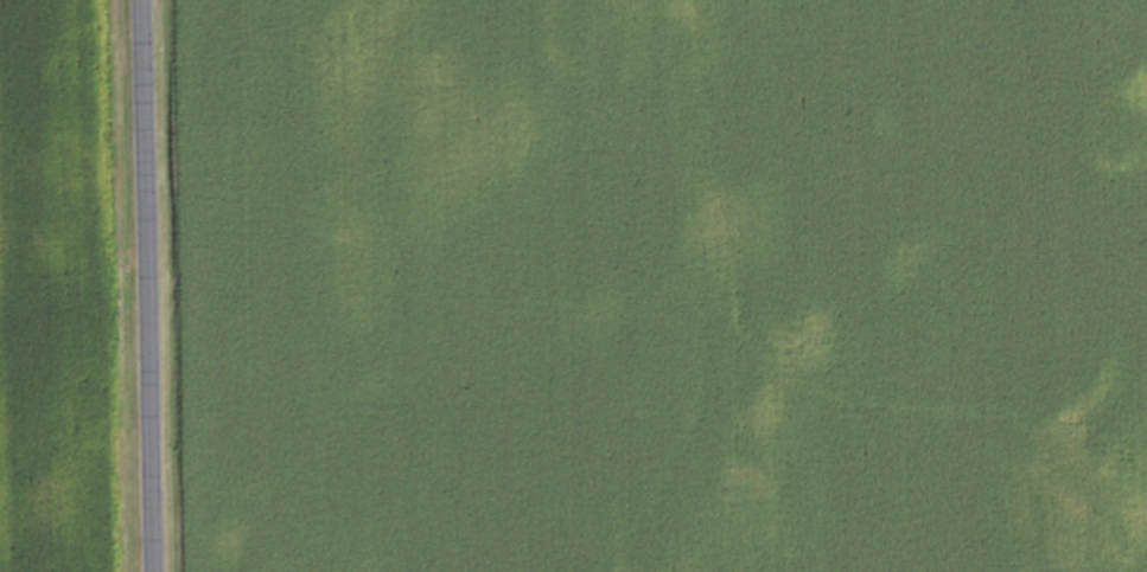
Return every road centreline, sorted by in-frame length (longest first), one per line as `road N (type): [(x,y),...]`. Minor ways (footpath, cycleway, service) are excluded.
road 1 (residential): [(157,571),(145,0)]

